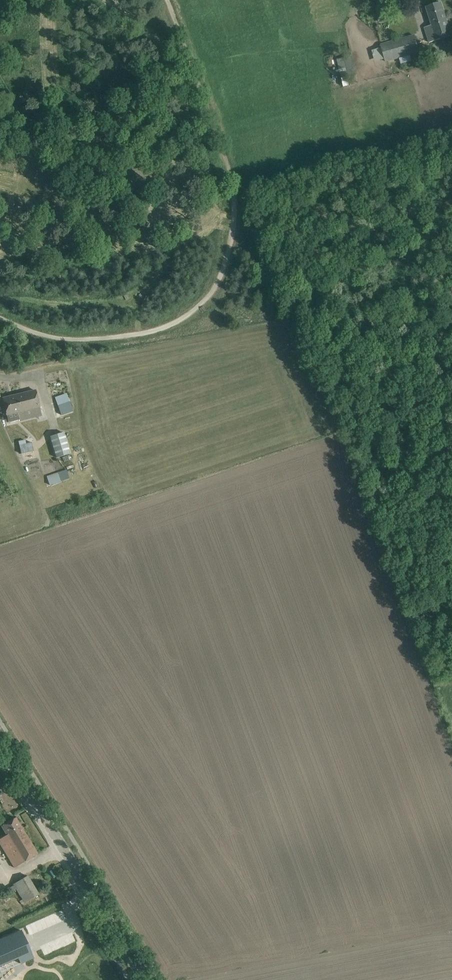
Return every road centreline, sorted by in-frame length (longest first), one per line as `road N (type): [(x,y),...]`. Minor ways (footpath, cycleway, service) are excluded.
road 1 (track): [(168,0),(234,192),(234,236),(217,289),(175,324),(102,339),(55,337),(0,318)]
road 2 (tertiary): [(144,979),(0,745)]

